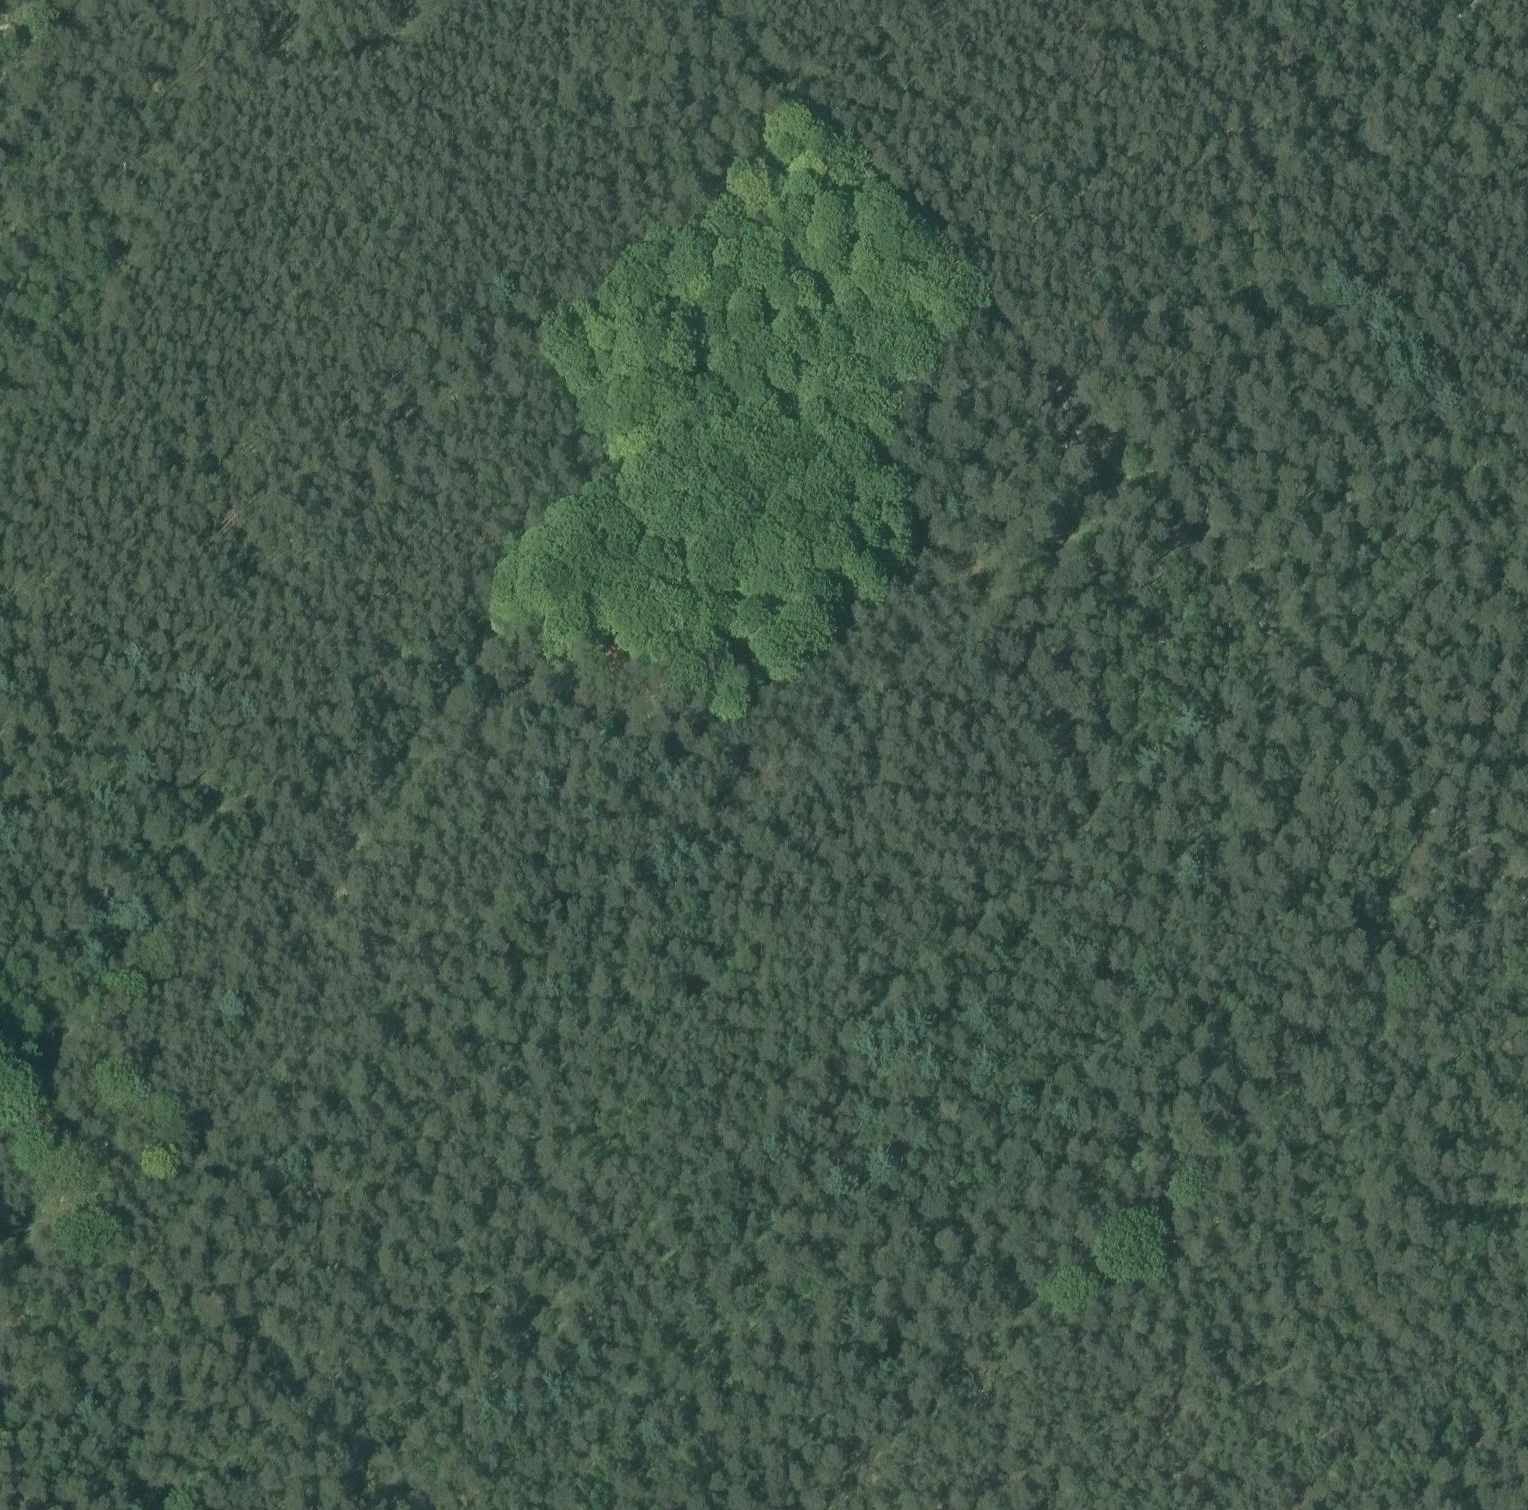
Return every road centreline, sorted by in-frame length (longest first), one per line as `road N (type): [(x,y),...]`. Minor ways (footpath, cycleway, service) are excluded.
road 1 (track): [(1527,938),(669,0)]
road 2 (track): [(0,1083),(384,1509)]

